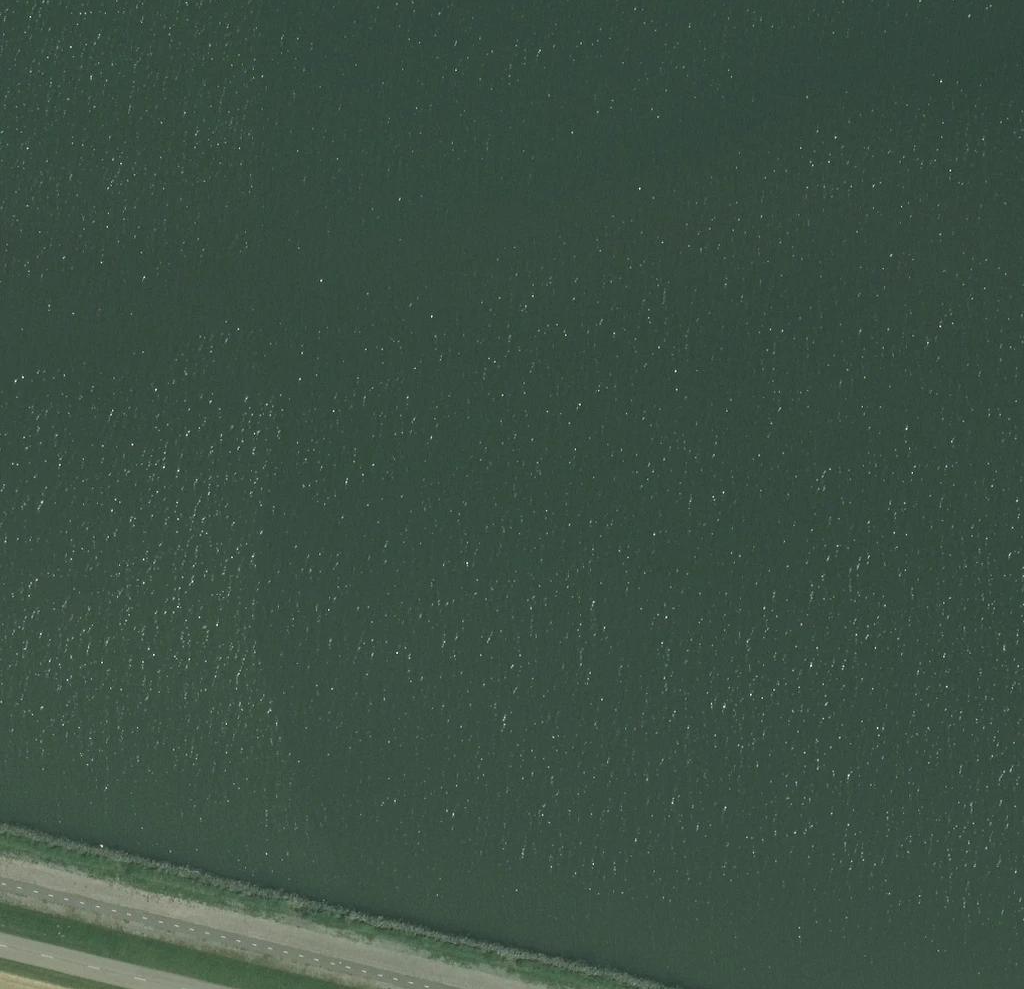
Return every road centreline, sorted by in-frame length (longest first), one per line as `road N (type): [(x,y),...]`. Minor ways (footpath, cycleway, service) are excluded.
road 1 (tertiary): [(167,988),(0,949)]

